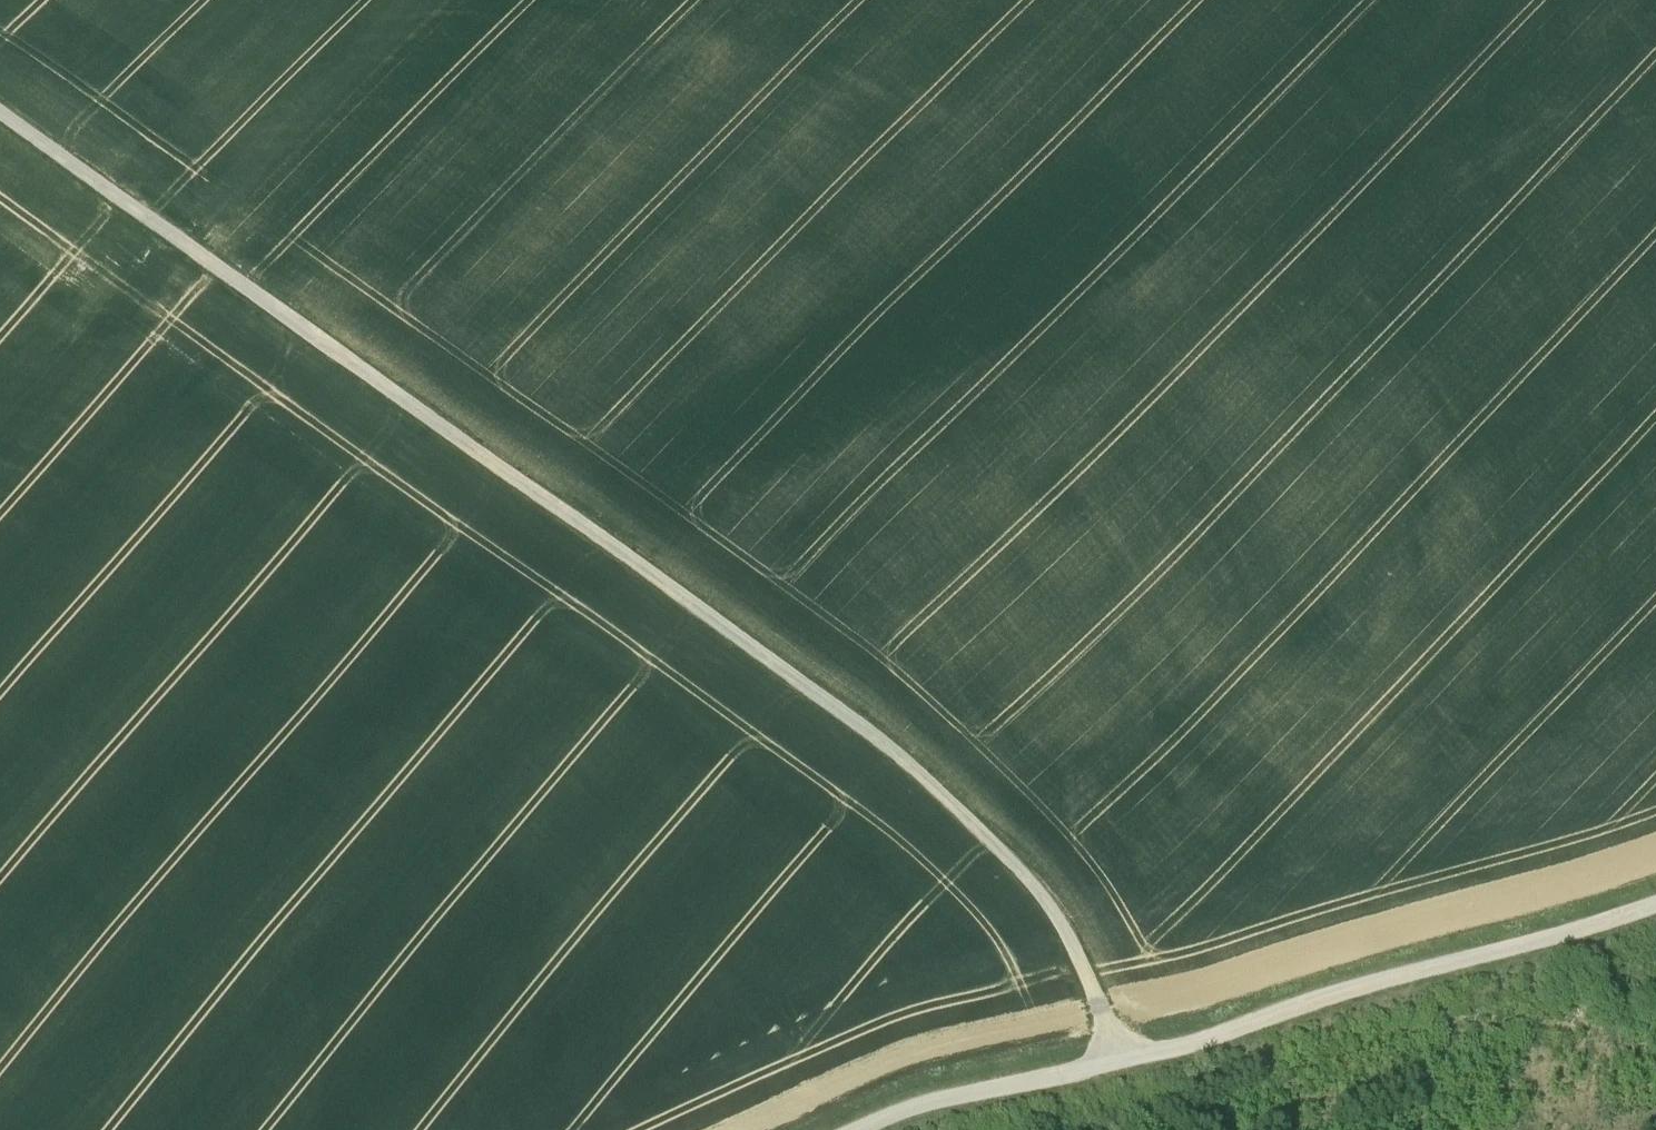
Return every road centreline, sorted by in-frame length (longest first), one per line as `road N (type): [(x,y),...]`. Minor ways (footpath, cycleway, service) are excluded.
road 1 (track): [(0,240),(996,1033),(1023,1057),(1064,1129)]
road 2 (track): [(1253,1129),(1655,985)]

